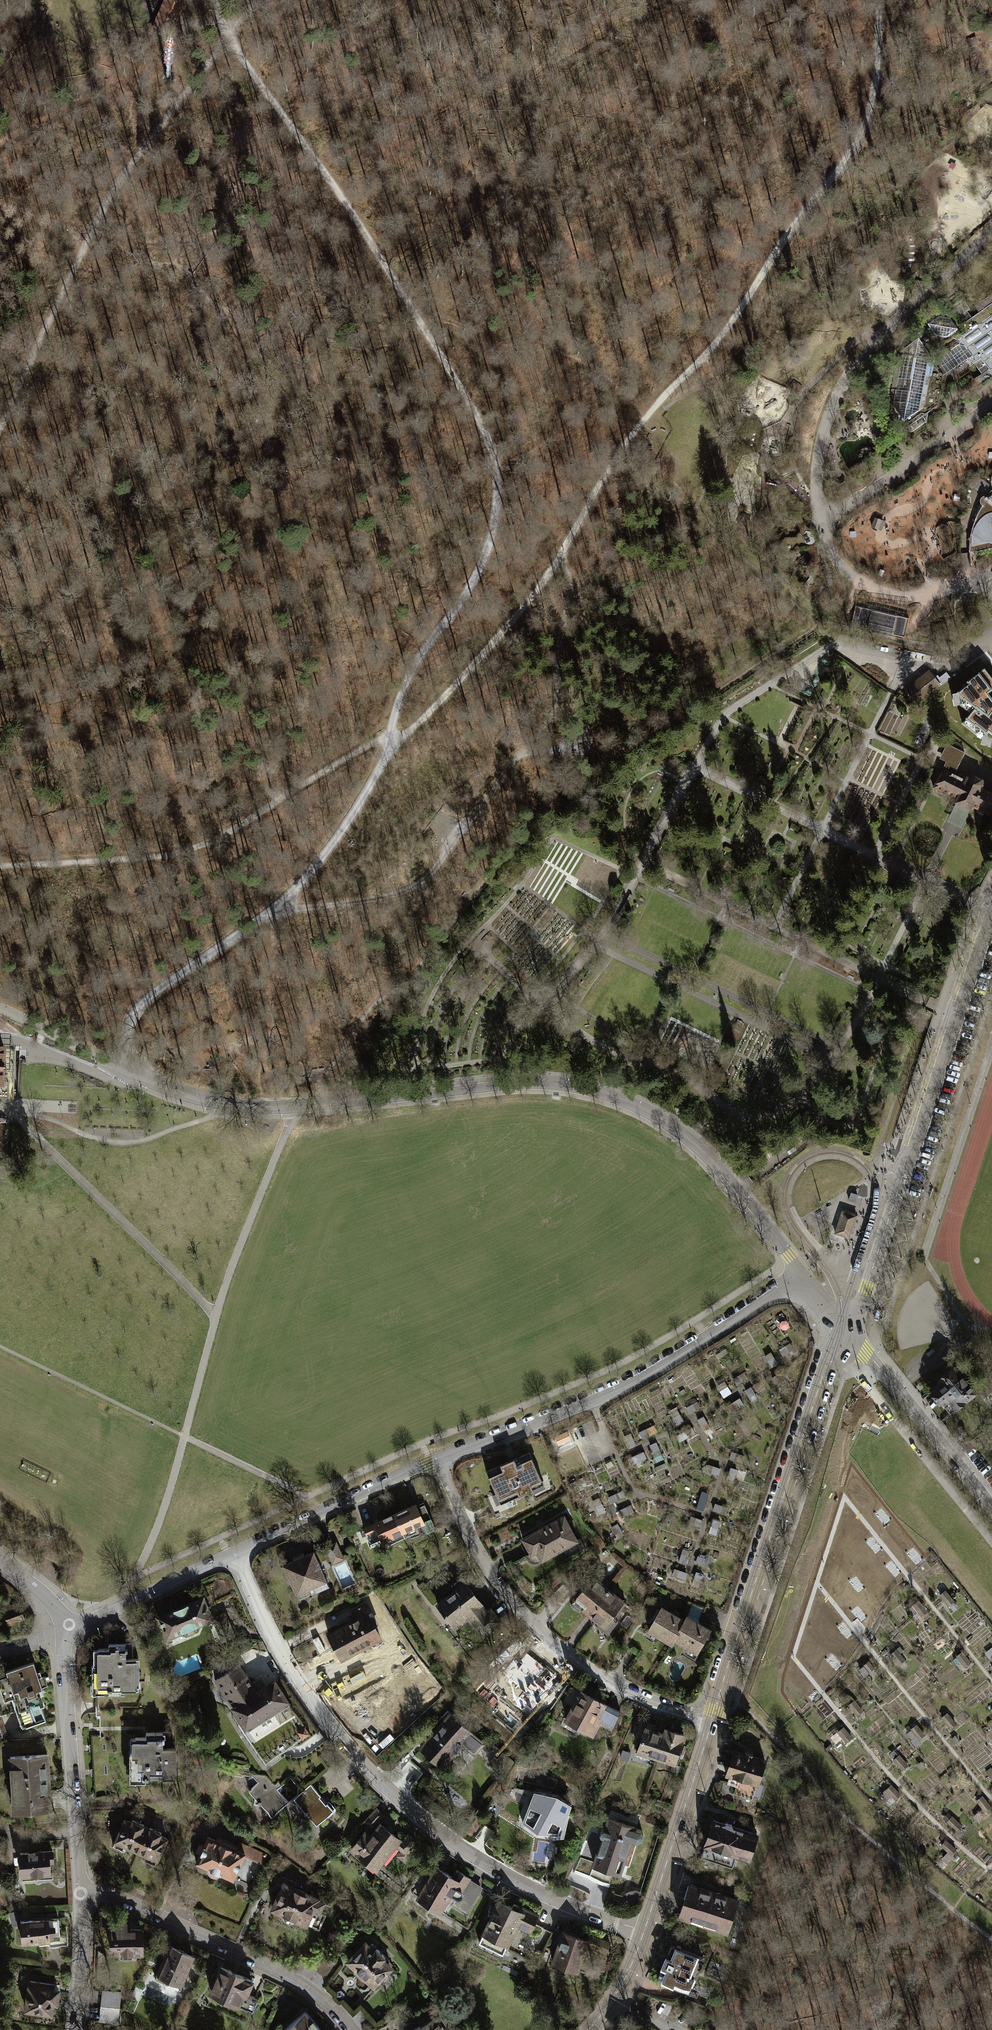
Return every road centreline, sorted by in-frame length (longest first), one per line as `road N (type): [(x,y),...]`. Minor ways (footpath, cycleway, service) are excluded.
road 1 (track): [(878,0),(875,88),(863,131),(840,166),(717,342),(618,455),(559,561),(390,744)]
road 2 (unclassified): [(802,1280),(703,1151),(618,1099),(523,1083),(291,1107),(224,1104),(123,1070),(0,1008)]
road 3 (track): [(390,744),(408,672),(465,595),(489,543),(494,458),(472,407),(354,214),(229,38)]
road 4 (residential): [(644,1931),(477,1859),(385,1788),(293,1676),(235,1555)]
road 5 (track): [(0,429),(116,186),(229,38)]
road 6 (residential): [(991,907),(868,1287),(845,1329)]
road 7 (track): [(0,867),(180,852),(253,818),(374,742),(390,744)]
road 8 (tertiary): [(711,1721),(845,1329)]
road 9 (residential): [(802,1280),(622,1385),(436,1460)]
road 10 (residential): [(436,1460),(486,1568),(532,1626),(634,1694),(711,1721)]
road 11 (track): [(137,1009),(274,909),(326,854),(390,744)]
road 12 (residential): [(350,2029),(262,1965),(79,1888)]
road 13 (residential): [(67,1626),(79,1888)]
road 14 (tertiary): [(845,1329),(991,1508)]
road 15 (residential): [(436,1460),(235,1555)]
road 16 (tertiary): [(644,1931),(711,1721)]
road 17 (track): [(460,831),(427,876),(399,892),(274,909)]
road 18 (residential): [(235,1555),(67,1626)]
road 19 (residential): [(79,1888),(71,2029)]

